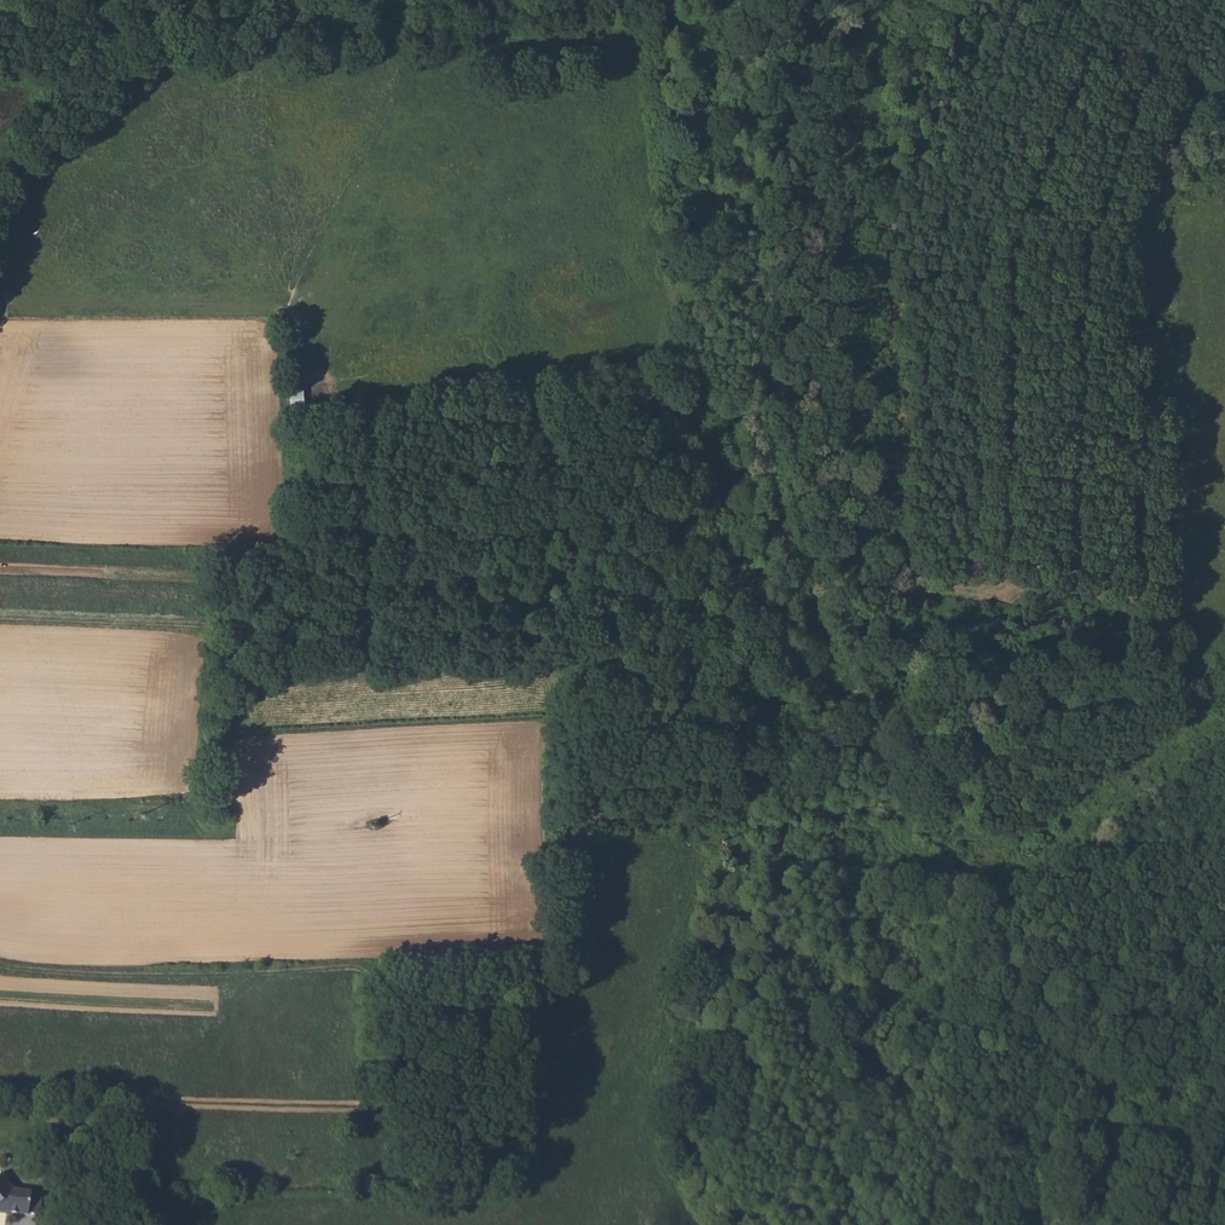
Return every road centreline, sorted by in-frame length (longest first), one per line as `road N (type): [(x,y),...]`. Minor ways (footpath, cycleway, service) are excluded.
road 1 (track): [(0,225),(11,178),(46,121),(153,37),(180,0)]

